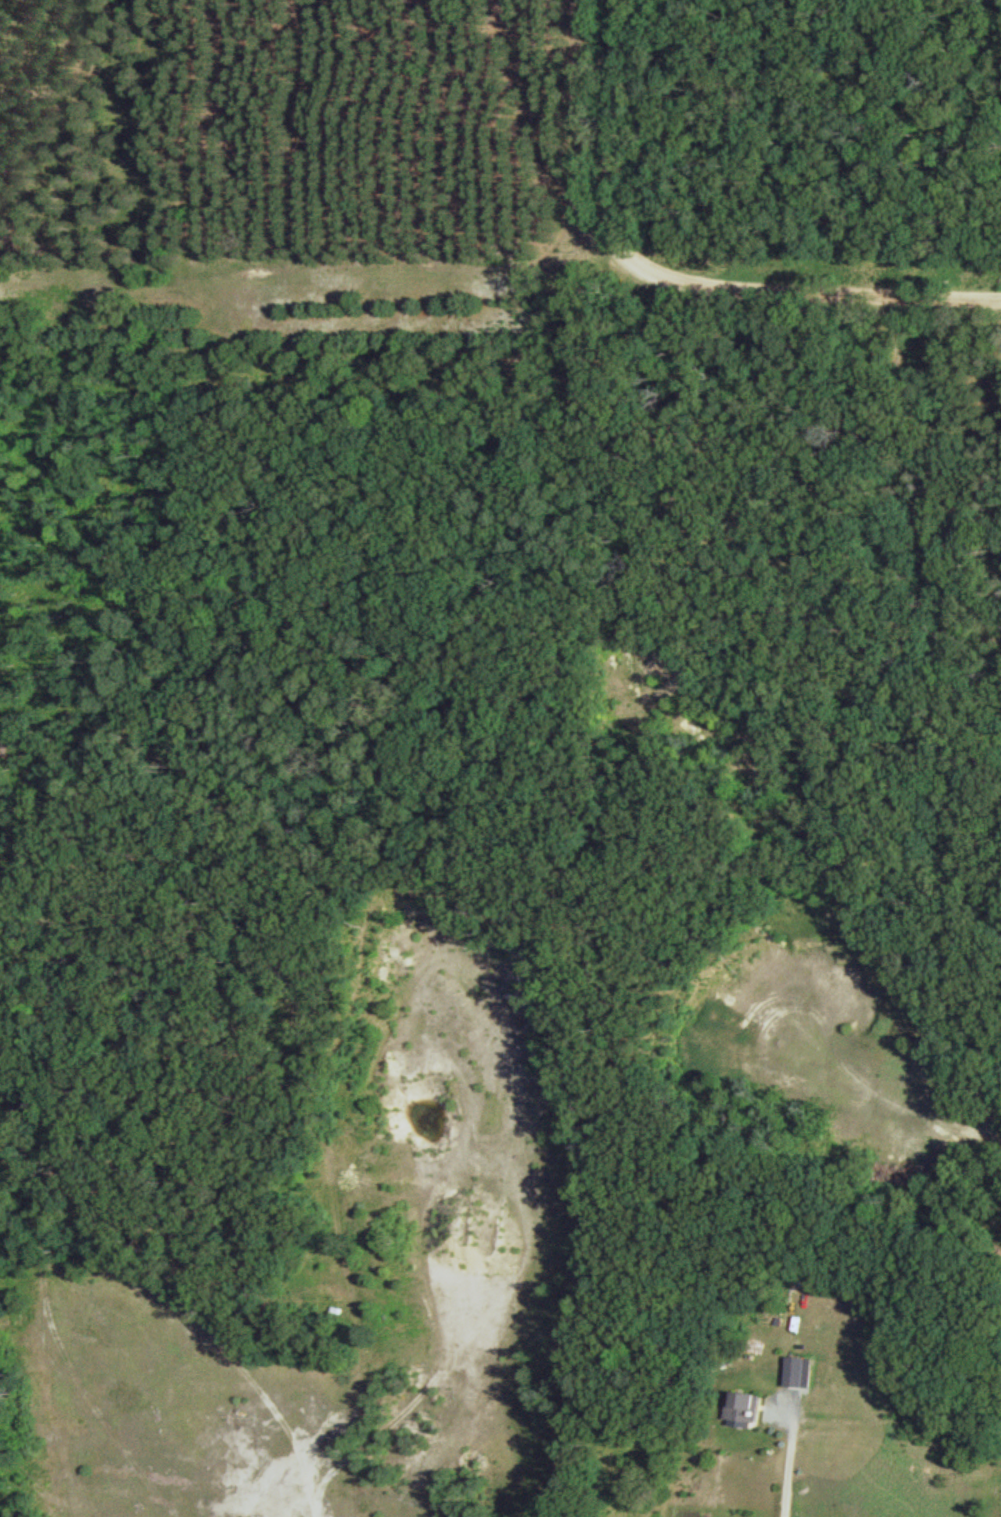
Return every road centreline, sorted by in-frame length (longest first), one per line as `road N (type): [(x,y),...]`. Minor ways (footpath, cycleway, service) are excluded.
road 1 (residential): [(1000,295),(716,287),(664,278),(625,254),(611,208),(620,0)]

